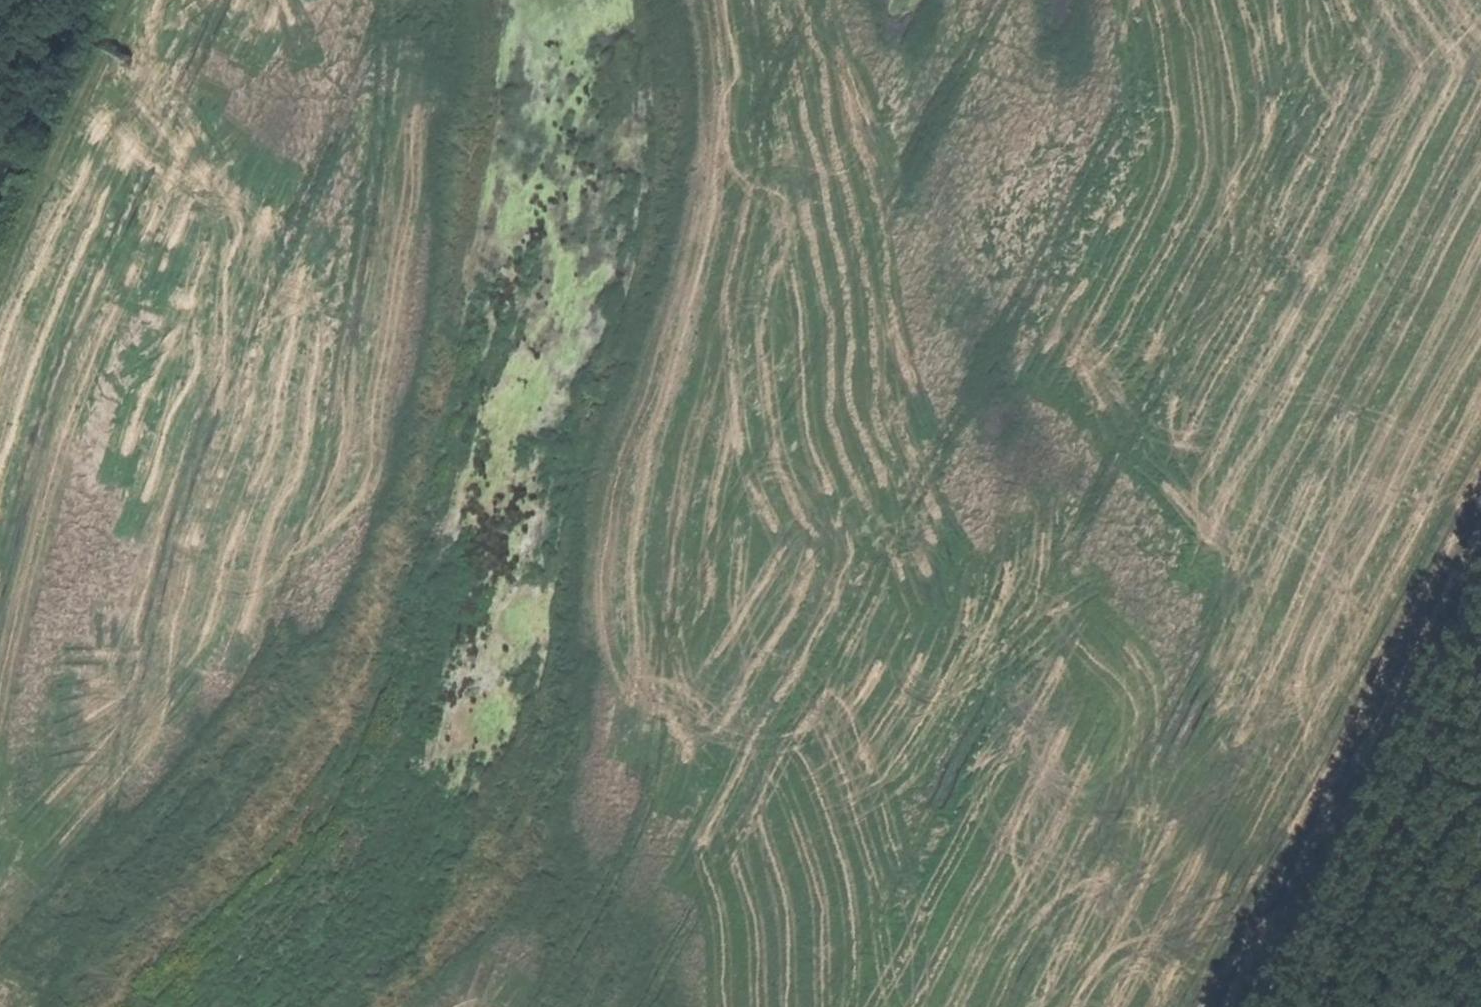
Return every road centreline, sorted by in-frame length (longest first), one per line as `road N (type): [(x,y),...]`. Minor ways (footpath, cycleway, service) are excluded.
road 1 (track): [(115,0),(0,286)]

